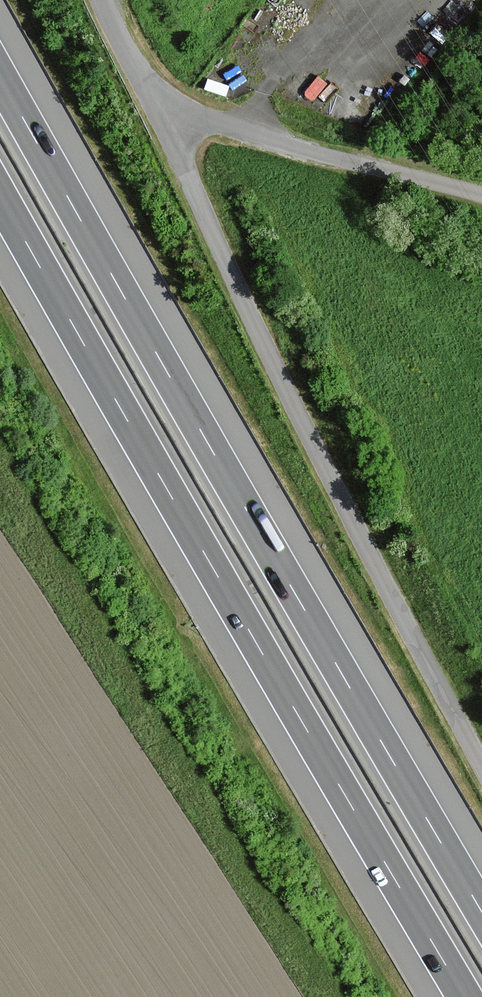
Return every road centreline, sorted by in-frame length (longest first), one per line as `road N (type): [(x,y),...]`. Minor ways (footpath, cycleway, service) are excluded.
road 1 (motorway): [(481,910),(0,78)]
road 2 (motorway): [(0,195),(465,996)]
road 3 (unclassified): [(162,105),(286,386),(481,763)]
road 4 (unclassified): [(162,105),(481,196)]
road 5 (unclassified): [(101,0),(162,105)]

